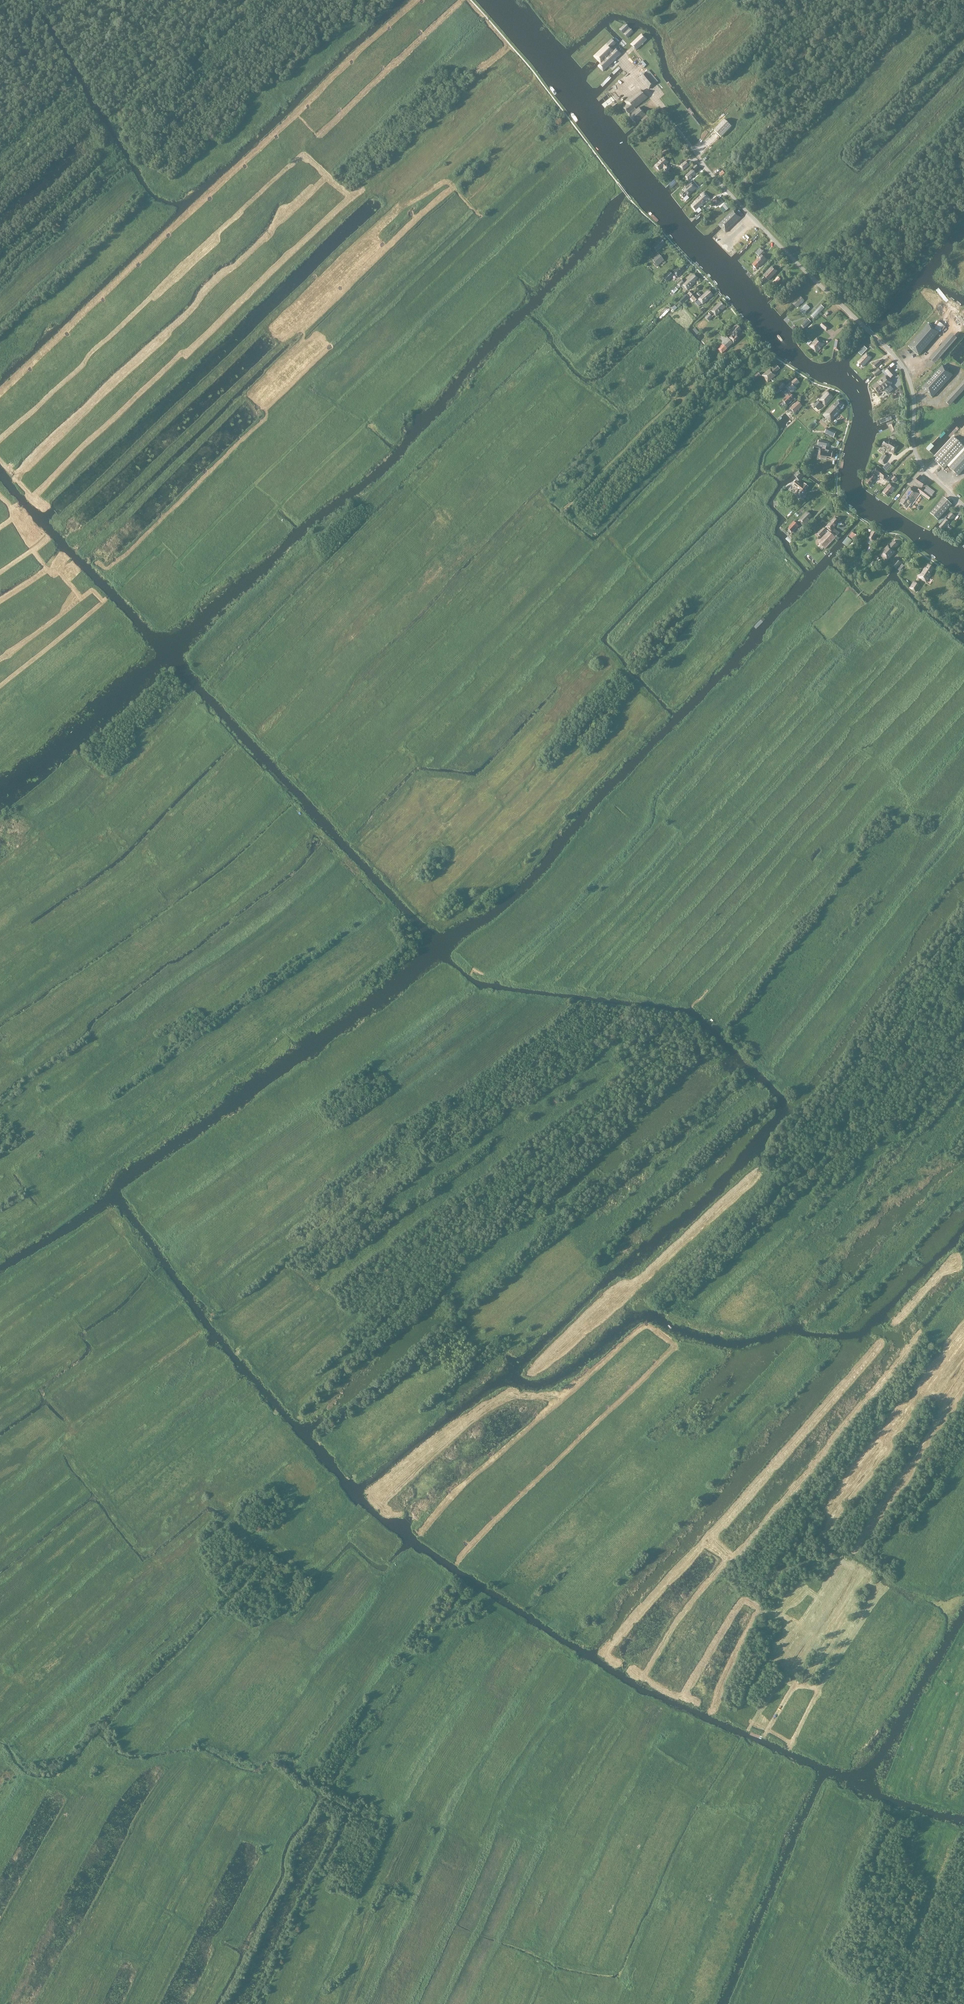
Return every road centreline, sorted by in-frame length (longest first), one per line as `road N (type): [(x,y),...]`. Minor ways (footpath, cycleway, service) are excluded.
road 1 (unclassified): [(963,506),(916,455),(913,392),(895,357),(701,164)]

